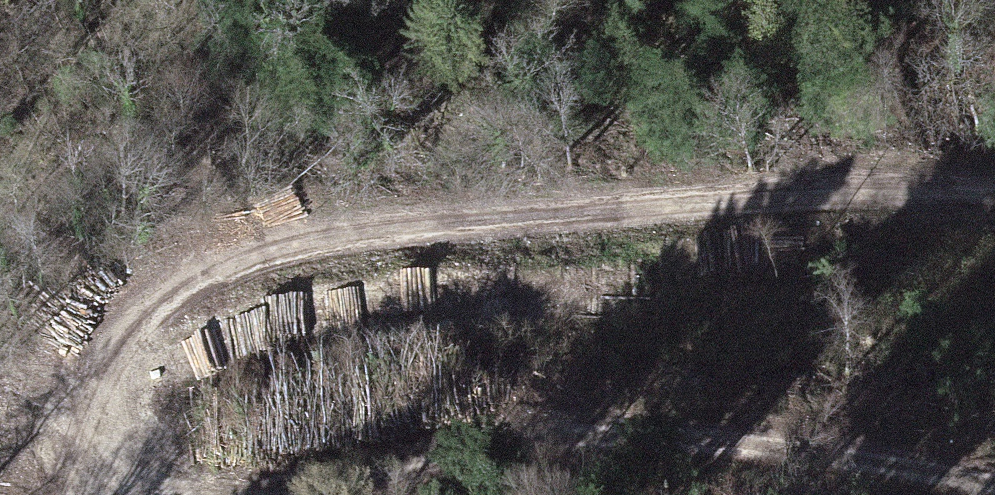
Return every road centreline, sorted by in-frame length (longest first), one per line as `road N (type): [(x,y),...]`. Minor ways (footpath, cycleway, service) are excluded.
road 1 (track): [(89,494),(107,361),(122,324),(153,287),(203,263),(334,237),(662,208),(994,196)]
road 2 (track): [(282,494),(533,457),(905,465),(994,476)]

